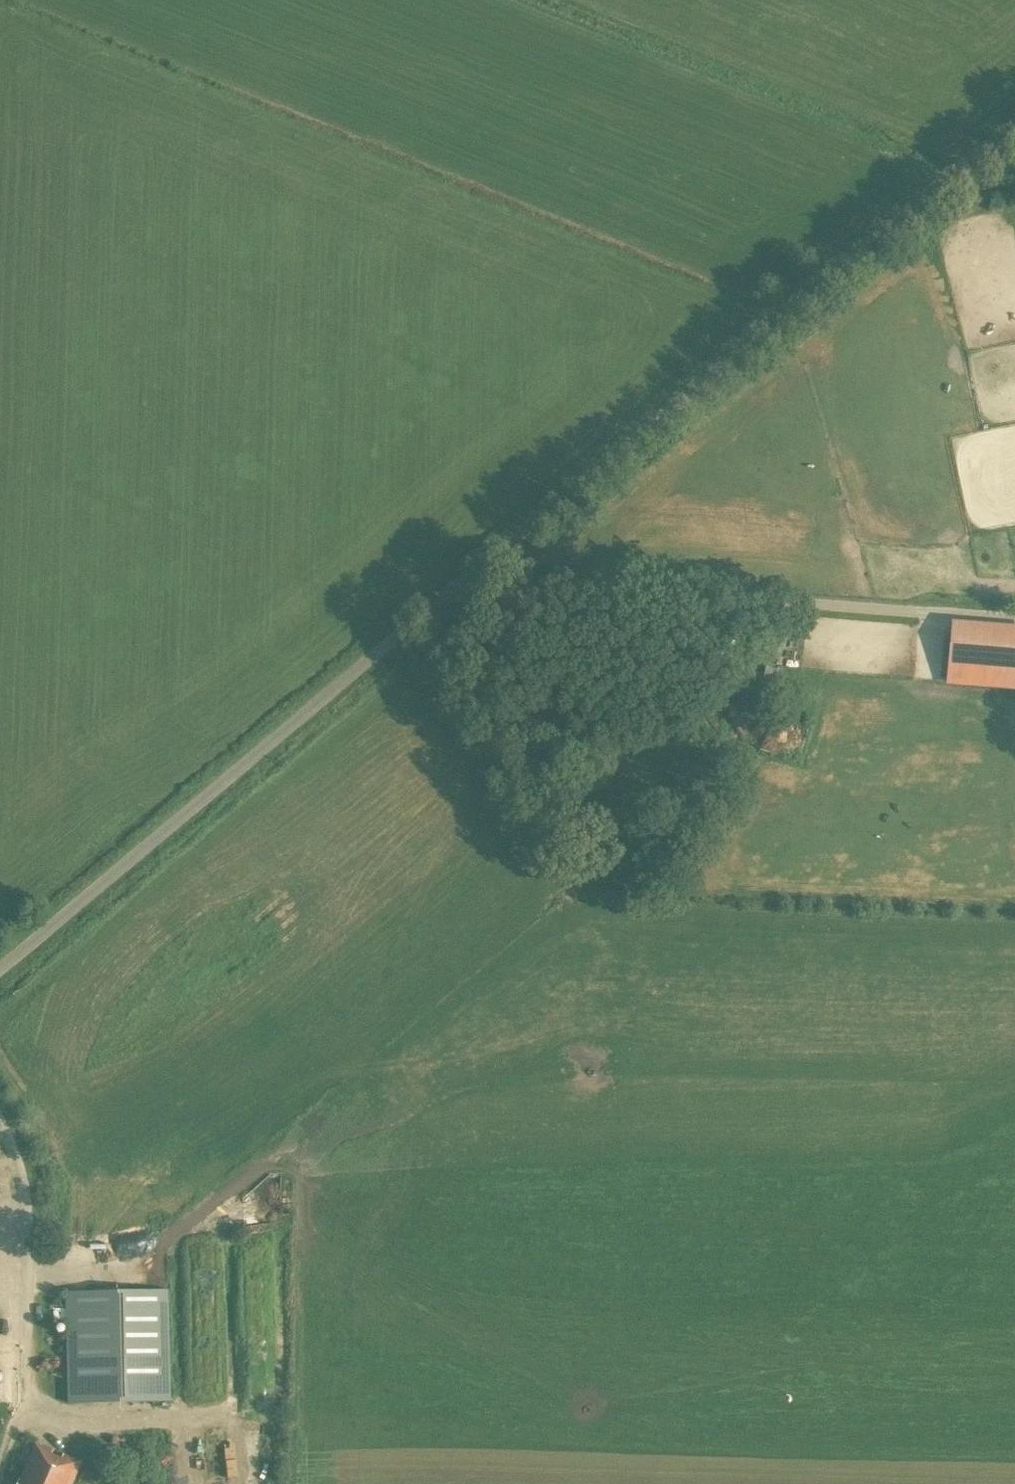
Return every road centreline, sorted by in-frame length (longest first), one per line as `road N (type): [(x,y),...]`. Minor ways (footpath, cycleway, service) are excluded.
road 1 (unclassified): [(0,969),(1014,116)]

